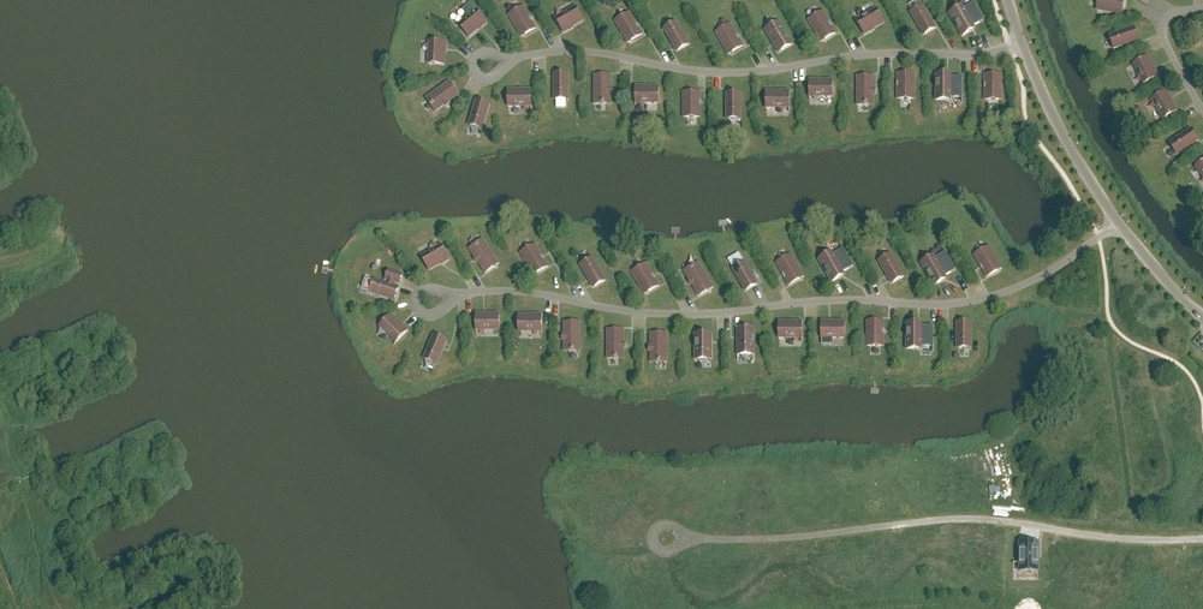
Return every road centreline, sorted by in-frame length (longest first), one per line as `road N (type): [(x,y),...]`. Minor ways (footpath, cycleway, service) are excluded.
road 1 (residential): [(460,294),(511,291),(663,315),(819,302),(955,304),(1028,283),(1117,225)]
road 2 (residential): [(515,58),(593,52),(744,73),(876,54),(988,54),(1022,42)]
road 3 (residential): [(1202,539),(1135,540),(966,519),(802,538),(694,540)]
road 4 (residential): [(1117,225),(1022,42)]
road 5 (residential): [(1202,9),(1170,12),(1161,23),(1202,108)]
road 6 (residential): [(1202,321),(1117,225)]

